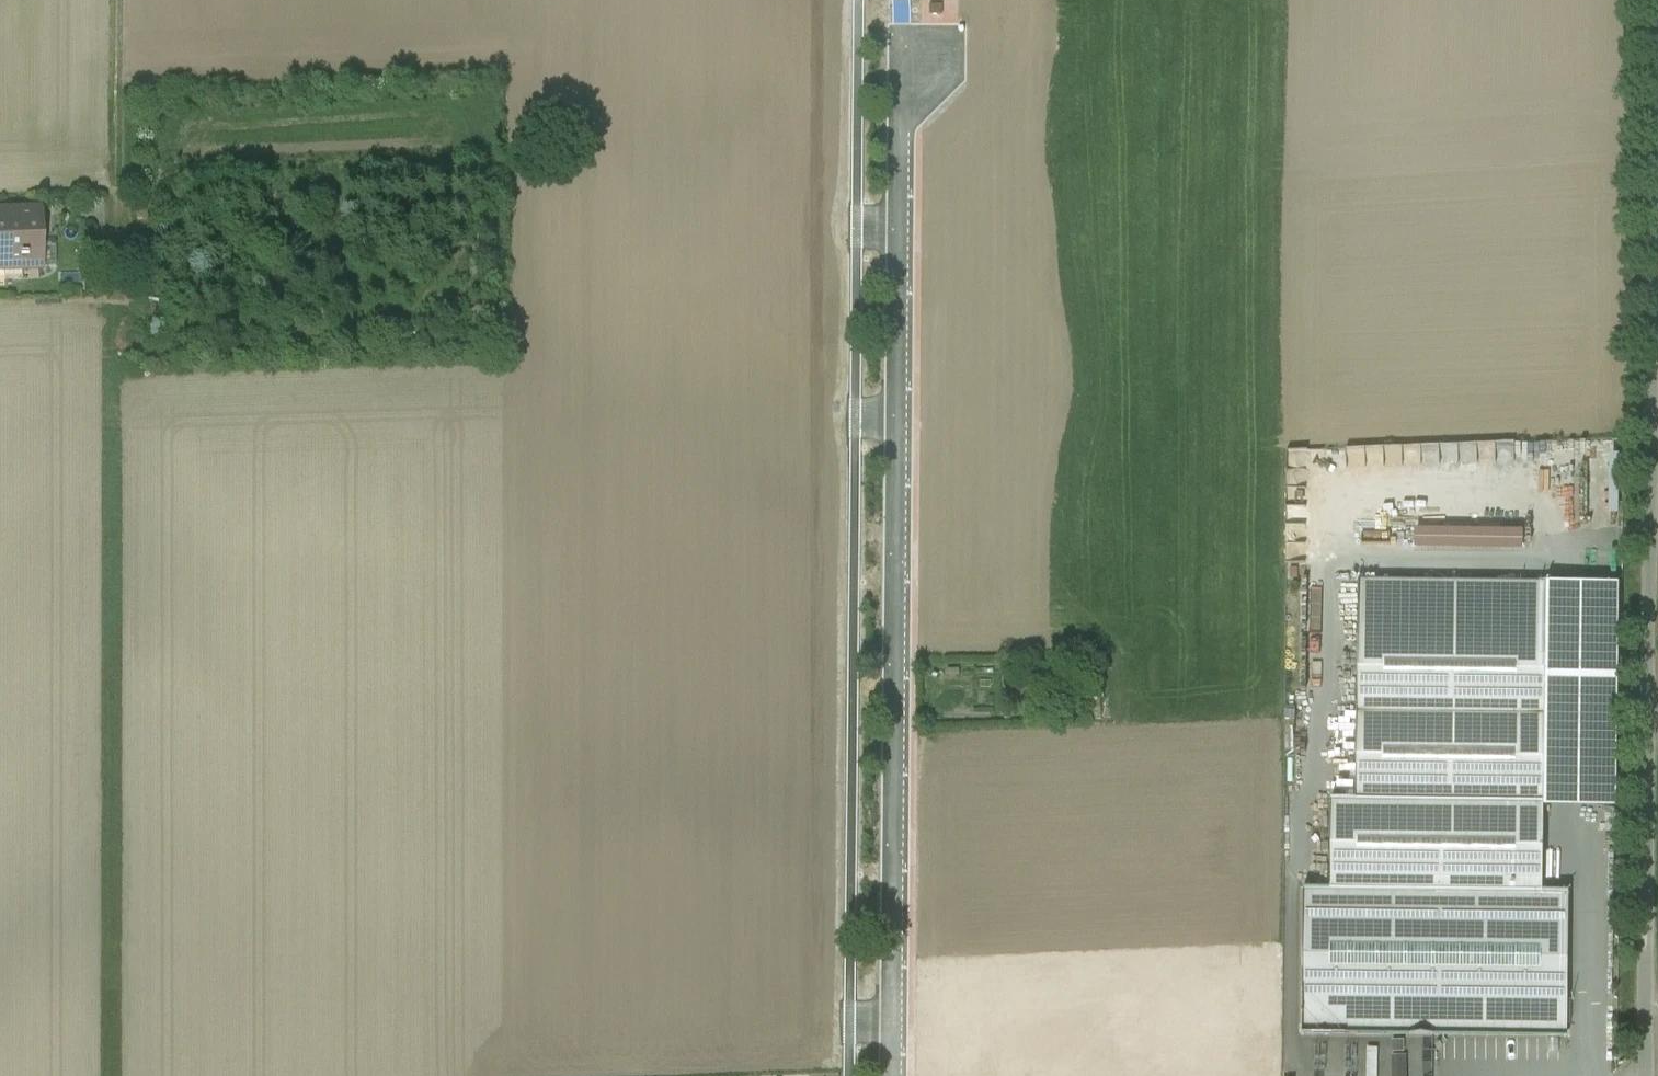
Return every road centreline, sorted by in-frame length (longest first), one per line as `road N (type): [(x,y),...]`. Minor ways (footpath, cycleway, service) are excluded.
road 1 (residential): [(887,1075),(898,0)]
road 2 (residential): [(1655,0),(1648,1075)]
road 3 (track): [(120,0),(115,299)]

